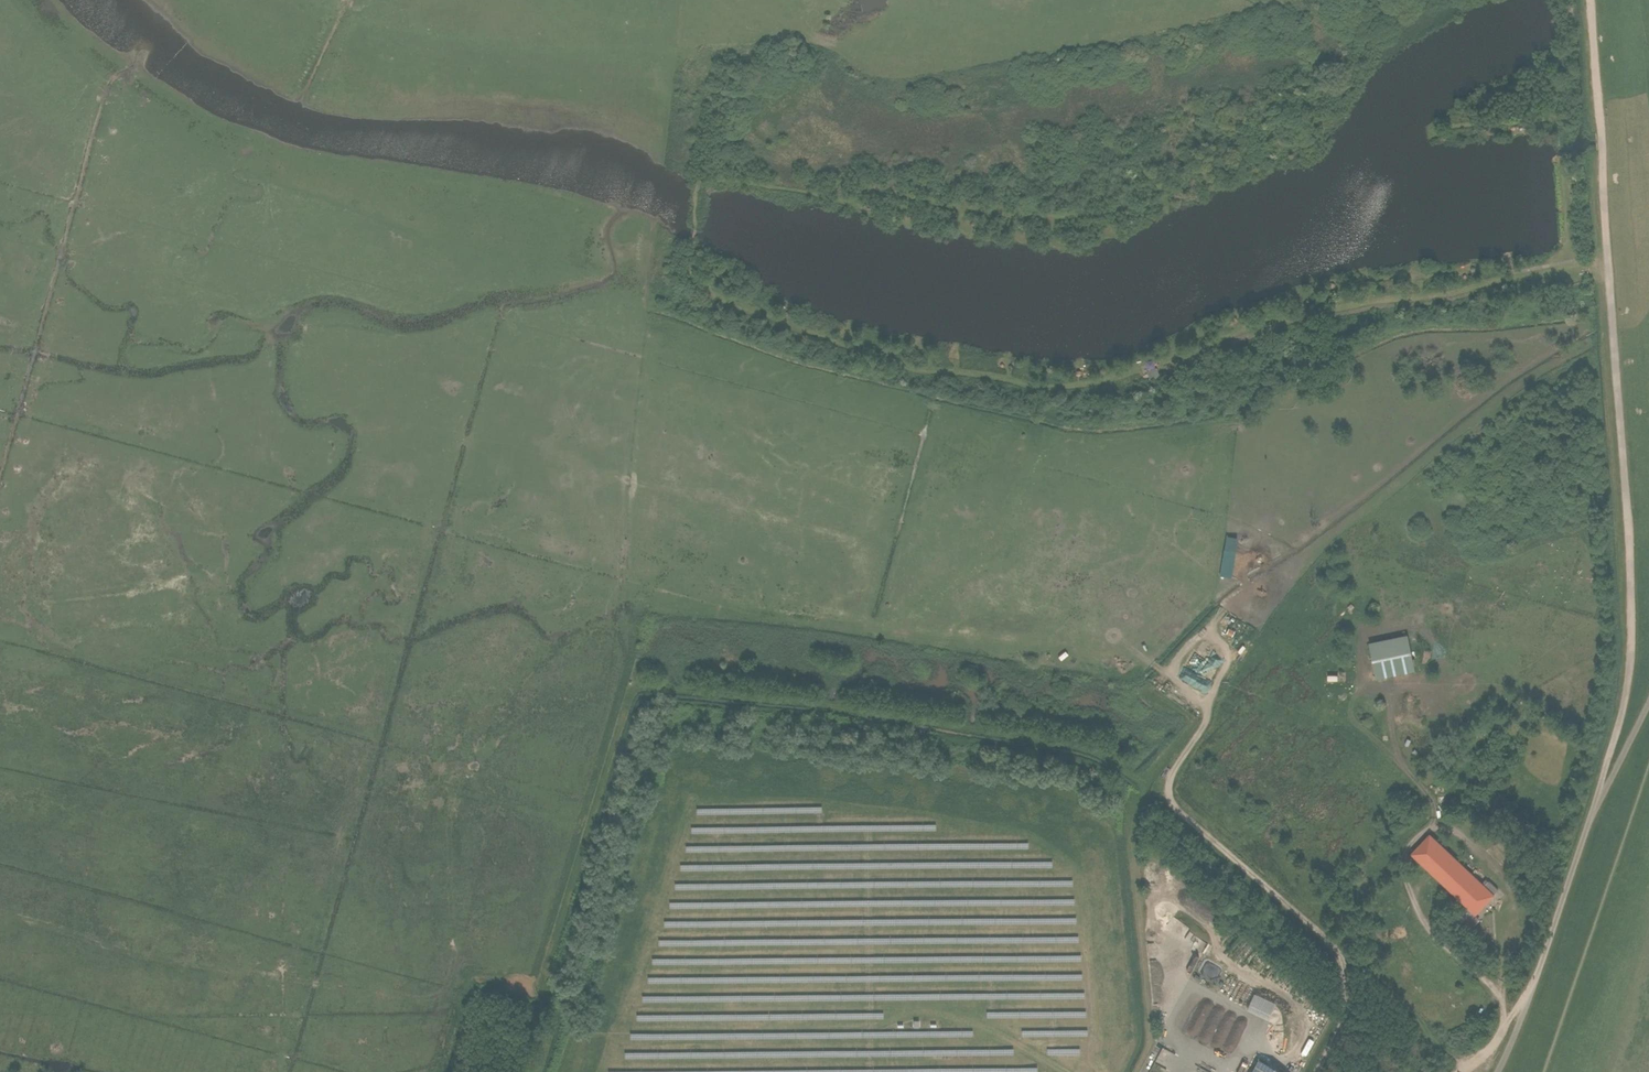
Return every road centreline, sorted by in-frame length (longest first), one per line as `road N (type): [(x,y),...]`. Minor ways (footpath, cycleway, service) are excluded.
road 1 (track): [(1467,1071),(1380,981),(1333,951),(1173,811),(1099,764),(640,695),(544,989),(553,1016),(536,1071)]
road 2 (track): [(1592,0),(1629,571),(1629,690),(1597,810)]
road 3 (track): [(1533,990),(1506,1020),(1497,992),(1426,930),(1416,907),(1402,857),(1414,842),(1433,832),(1478,853)]
road 4 (track): [(1499,940),(1506,1020),(1498,1044),(1466,1071)]
road 5 (track): [(1173,811),(1166,781),(1203,728),(1199,704)]

